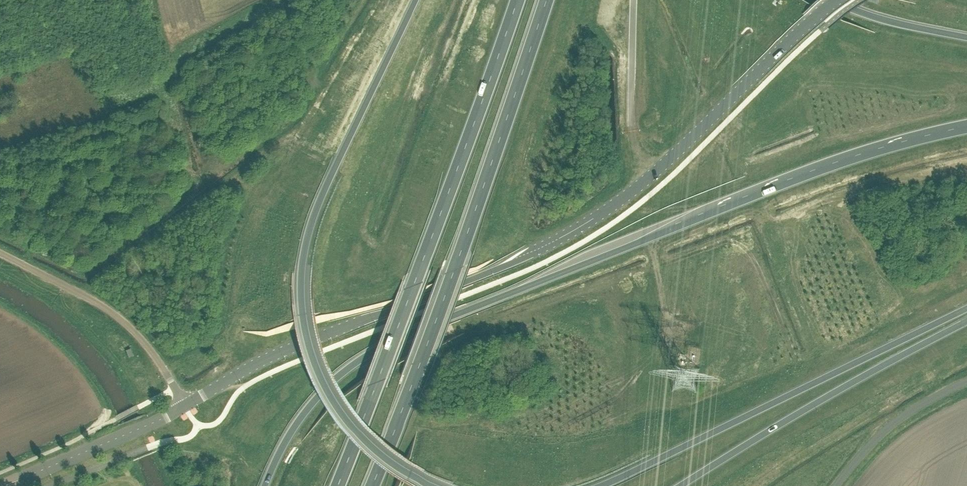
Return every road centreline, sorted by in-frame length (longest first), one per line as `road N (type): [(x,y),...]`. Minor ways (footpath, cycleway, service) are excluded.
road 1 (trunk): [(966,127),(851,157),(388,344),(322,391),(264,485)]
road 2 (tertiary): [(838,0),(665,163),(588,223),(492,272),(297,346),(185,406)]
road 3 (trunk): [(416,0),(316,209),(301,294),(309,348),(346,422),(383,459),(433,485)]
road 4 (trunk): [(518,0),(338,485)]
road 5 (trunk): [(372,485),(546,0)]
road 6 (trunk): [(601,485),(966,308)]
road 7 (trunk): [(680,485),(966,322)]
road 8 (unclassified): [(185,406),(132,329),(0,253)]
road 9 (unclassified): [(836,485),(885,430),(966,382)]
road 10 (tertiary): [(5,485),(135,430)]
road 11 (trunk): [(966,37),(832,0)]

